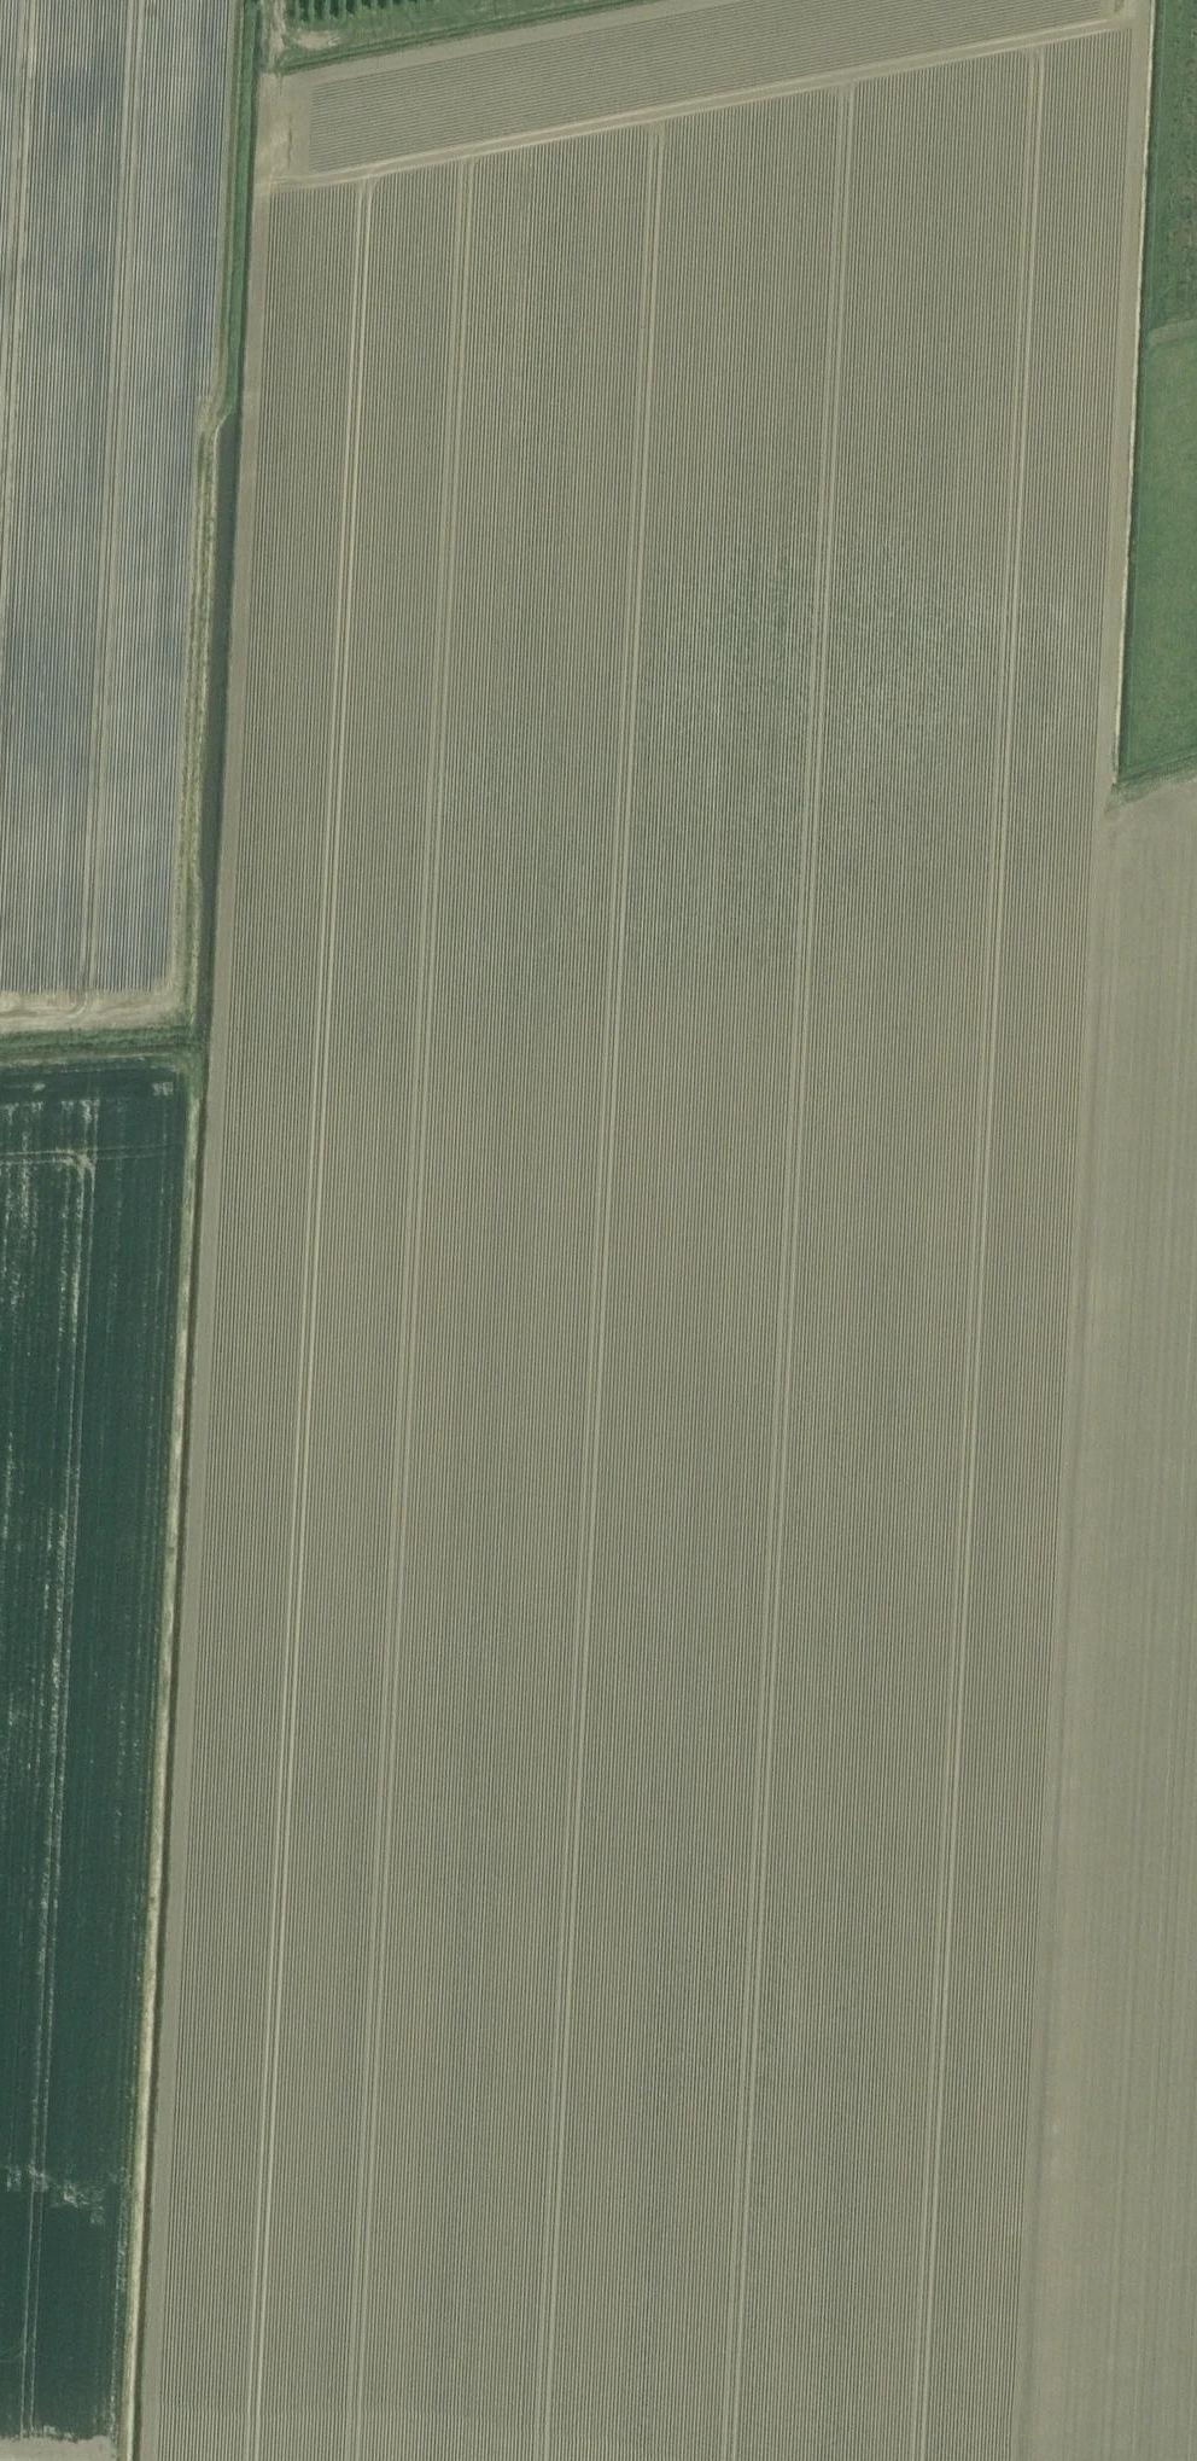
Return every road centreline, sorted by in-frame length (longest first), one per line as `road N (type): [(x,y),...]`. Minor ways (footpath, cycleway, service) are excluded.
road 1 (track): [(276,45),(508,0)]

